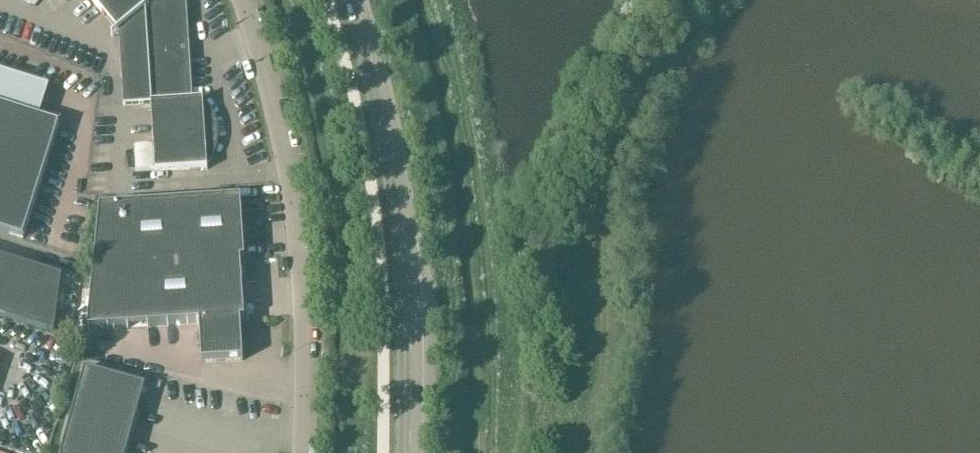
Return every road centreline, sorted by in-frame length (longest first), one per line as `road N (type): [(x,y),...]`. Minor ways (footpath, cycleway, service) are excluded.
road 1 (unclassified): [(303,452),(305,342),(292,204),(243,0)]
road 2 (tertiary): [(405,452),(405,304),(392,178),(350,0)]

